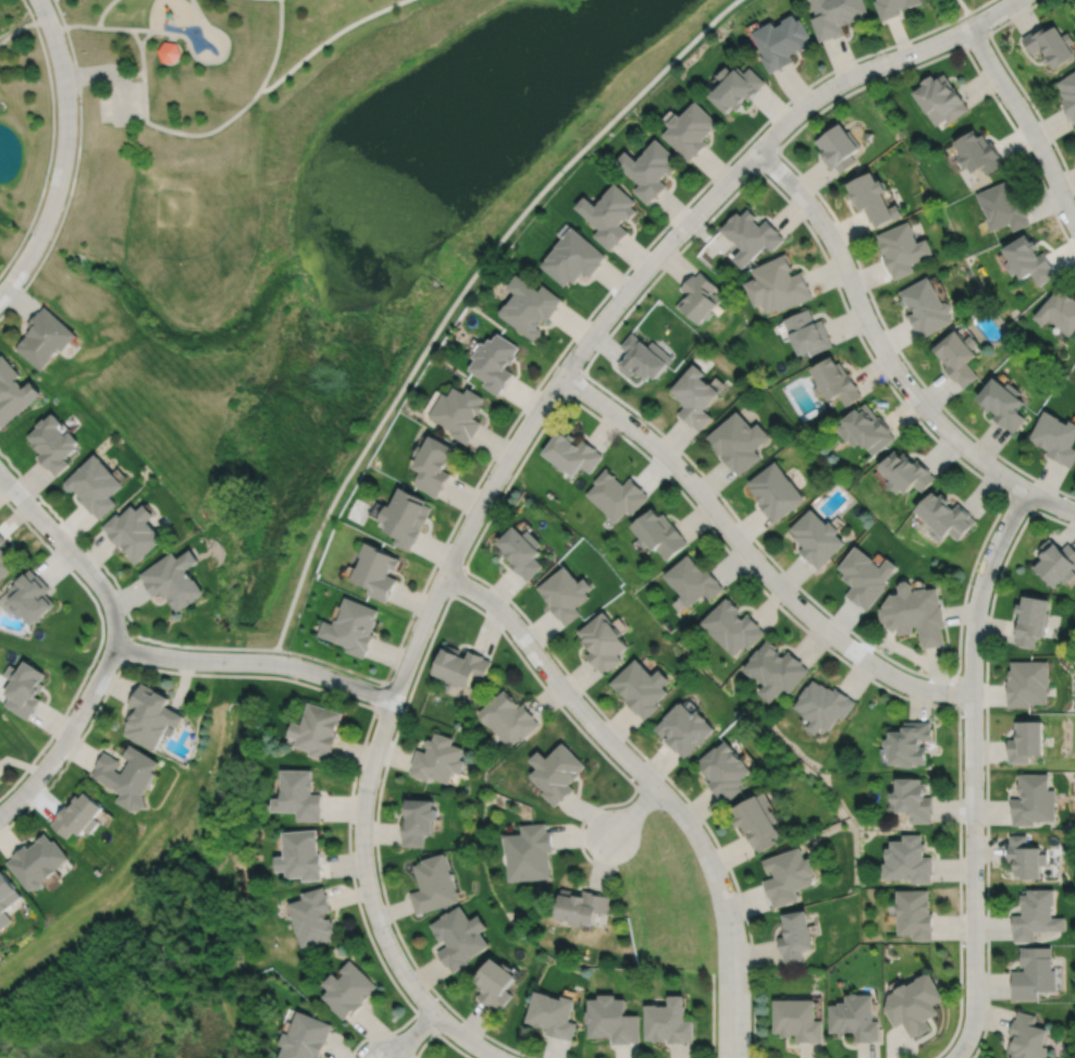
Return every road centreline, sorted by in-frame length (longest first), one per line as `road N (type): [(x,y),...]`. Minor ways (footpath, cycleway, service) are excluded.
road 1 (residential): [(1016,0),(953,36),(839,83),(773,134),(623,294),(509,456),(413,645),(364,805),(374,911),(399,965),(436,1012)]
road 2 (residential): [(444,575),(508,617),(697,837),(727,915),(733,1057)]
road 3 (residential): [(1026,489),(984,578),(973,630),(974,1001),(967,1037),(953,1057)]
road 4 (residential): [(972,691),(904,681),(839,639),(765,571),(664,453),(561,376)]
road 5 (residential): [(1074,512),(1002,475),(929,413),(868,324),(825,226),(757,150)]
road 6 (residential): [(0,815),(64,740),(112,645),(297,666),(393,700)]
road 7 (residential): [(0,295),(42,230),(65,153),(61,61),(38,0)]
road 8 (residential): [(1074,224),(1041,149),(968,28)]
road 9 (residential): [(112,645),(104,590),(0,475)]

